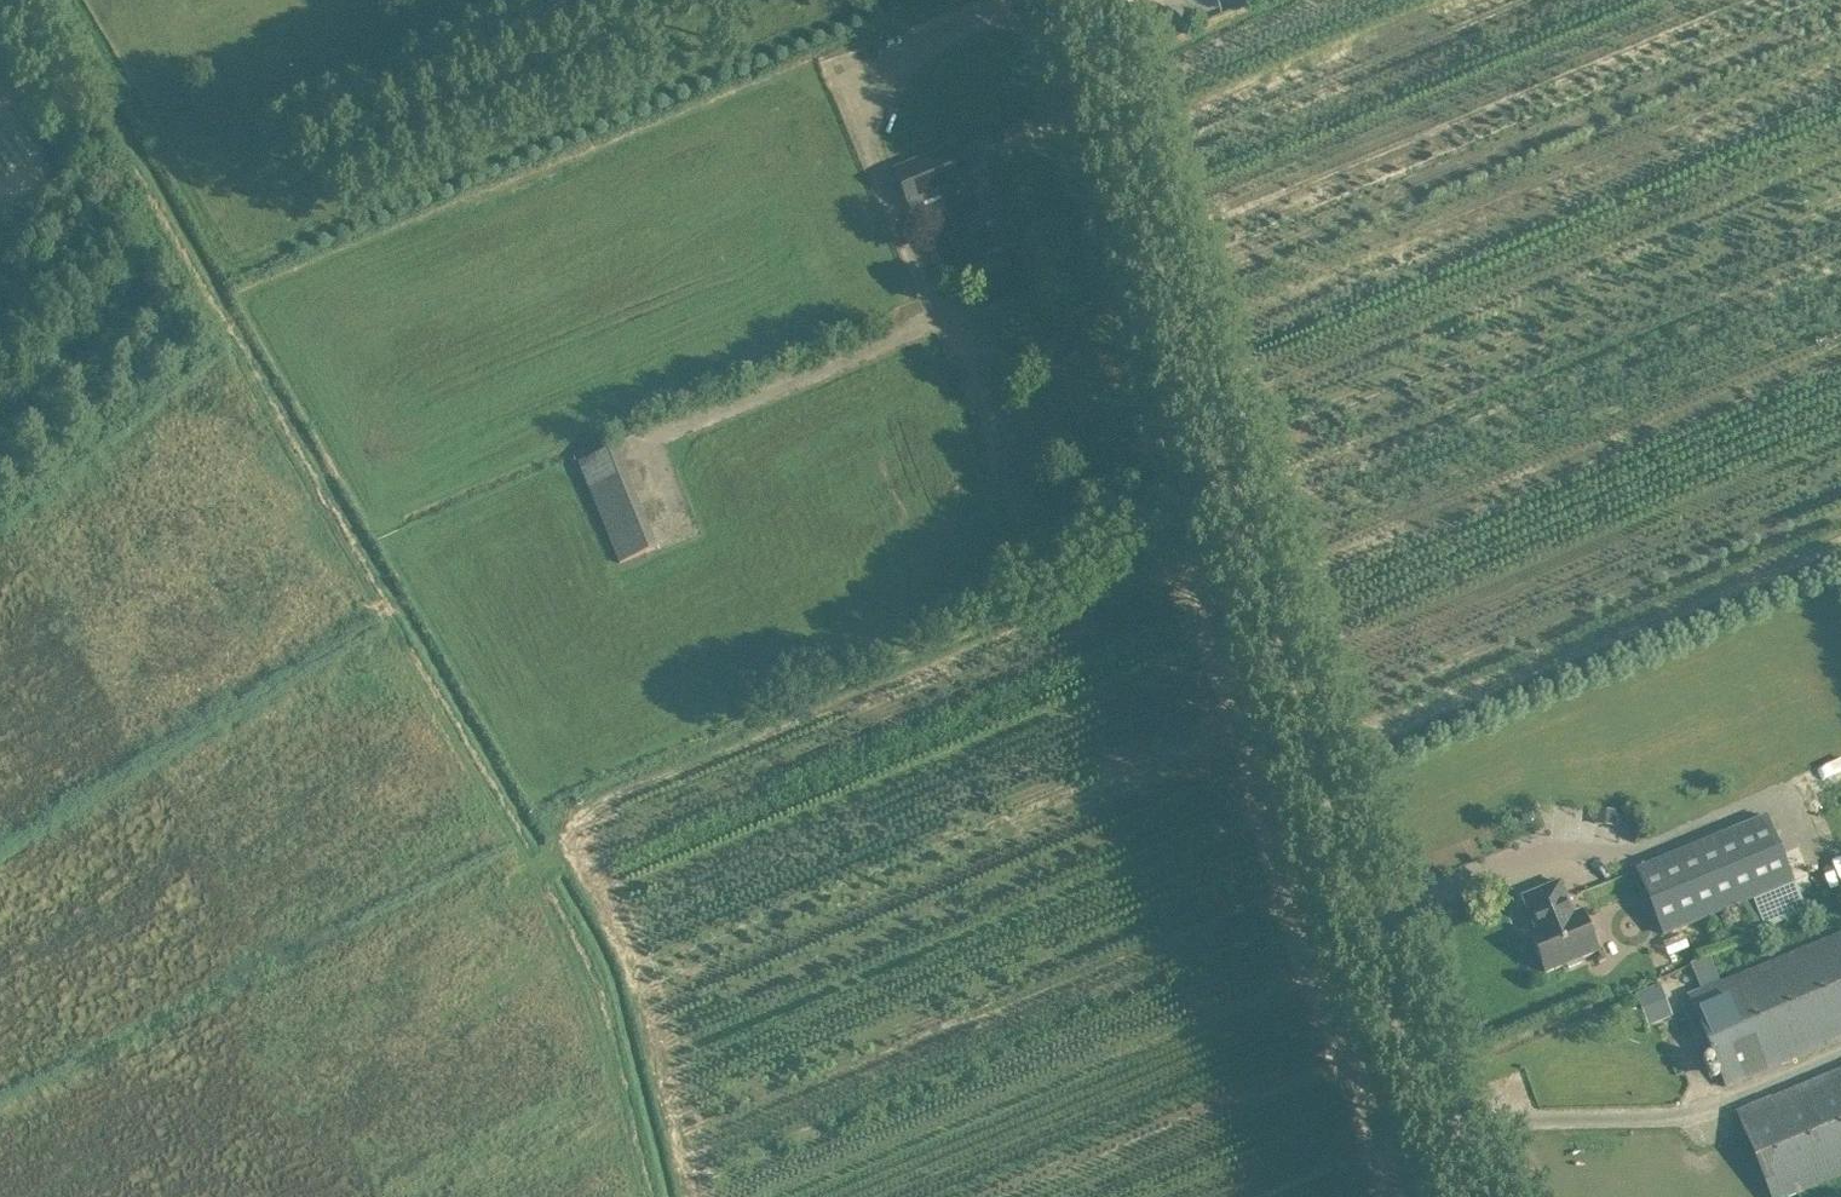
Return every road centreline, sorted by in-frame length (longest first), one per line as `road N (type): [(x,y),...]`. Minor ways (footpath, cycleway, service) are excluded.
road 1 (unclassified): [(1455,1196),(1051,0)]

